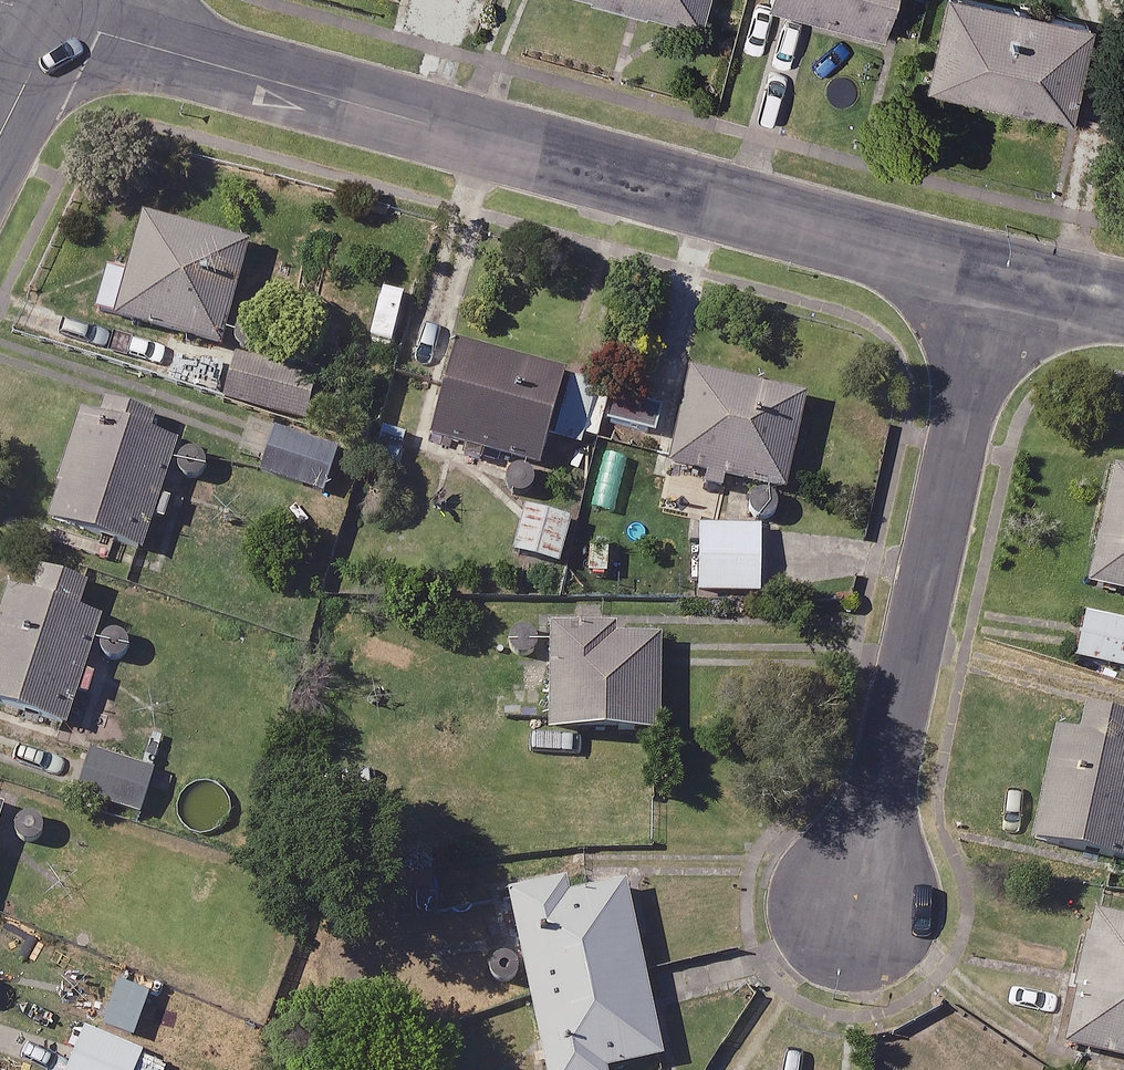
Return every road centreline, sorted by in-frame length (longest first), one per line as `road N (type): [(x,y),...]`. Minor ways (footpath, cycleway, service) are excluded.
road 1 (residential): [(55,21),(995,269)]
road 2 (residential): [(856,899),(995,269)]
road 3 (residential): [(995,269),(1123,298)]
road 4 (residential): [(55,21),(0,139)]

